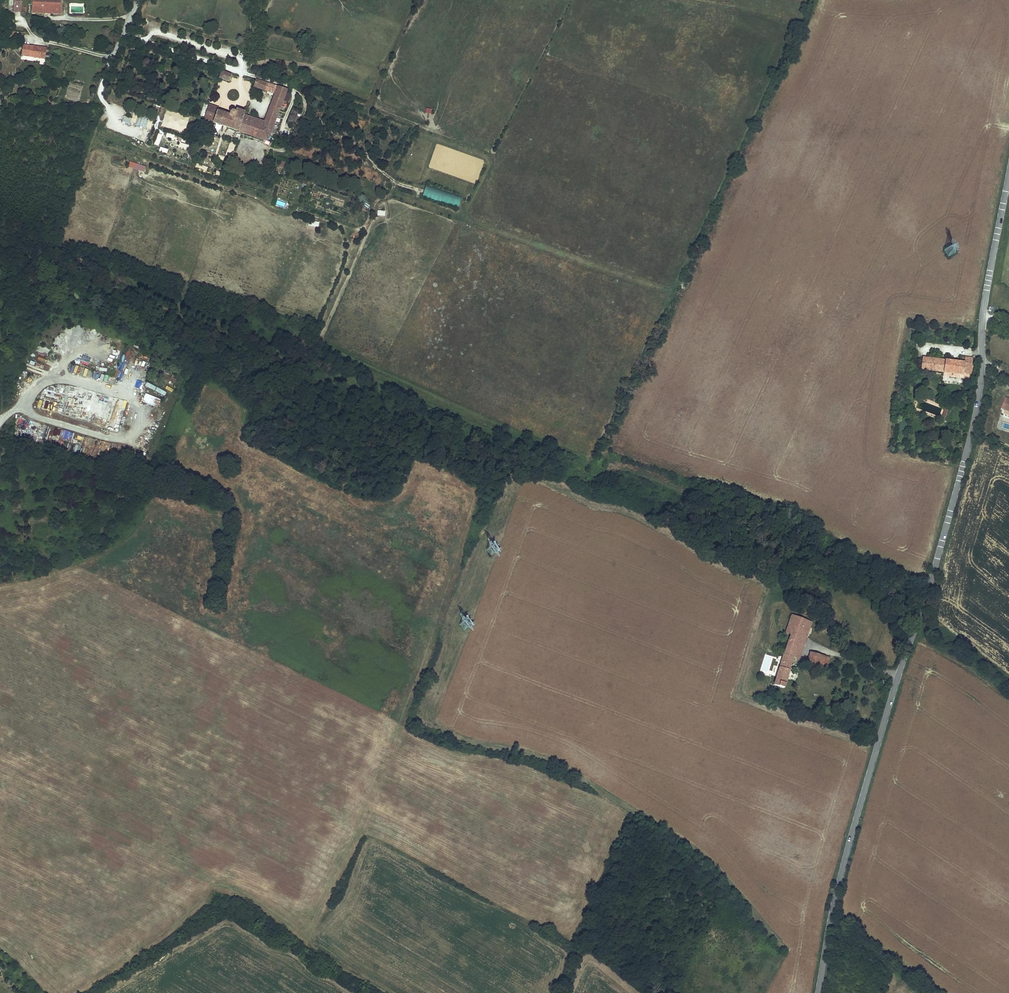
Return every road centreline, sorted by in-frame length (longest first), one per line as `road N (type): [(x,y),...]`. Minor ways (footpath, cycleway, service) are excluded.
road 1 (unclassified): [(1008,172),(986,295),(976,417),(841,875),(818,992)]

